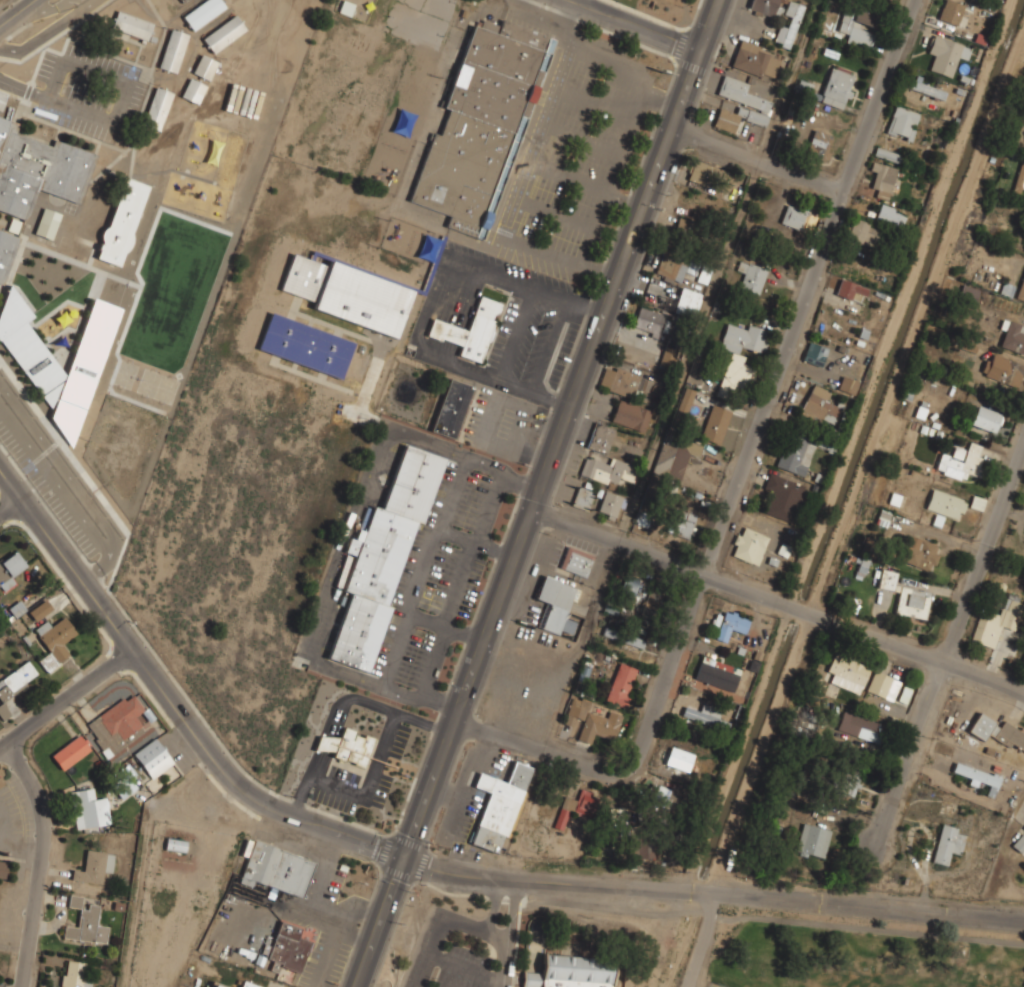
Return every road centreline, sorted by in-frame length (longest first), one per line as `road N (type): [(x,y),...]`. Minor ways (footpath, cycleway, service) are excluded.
road 1 (residential): [(1023,919),(461,876),(284,815),(223,768),(0,469)]
road 2 (secondary): [(718,0),(358,986)]
road 3 (residential): [(921,0),(632,793),(457,717)]
road 4 (residential): [(1023,696),(532,510)]
road 5 (residential): [(1023,456),(883,849)]
road 6 (residential): [(1,746),(30,782),(46,842),(24,986)]
road 7 (residential): [(850,195),(674,128)]
road 8 (residential): [(134,648),(0,747)]
road 9 (residential): [(699,52),(567,0)]

